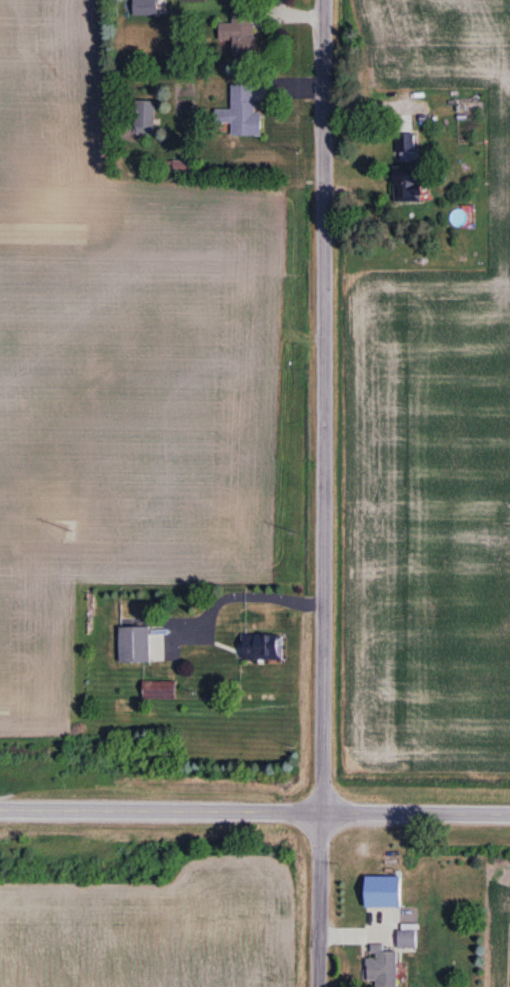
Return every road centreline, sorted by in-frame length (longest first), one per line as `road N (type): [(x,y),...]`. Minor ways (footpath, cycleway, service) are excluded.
road 1 (residential): [(318,986),(325,0)]
road 2 (tertiary): [(0,805),(322,808)]
road 3 (tertiary): [(509,810),(322,808)]

